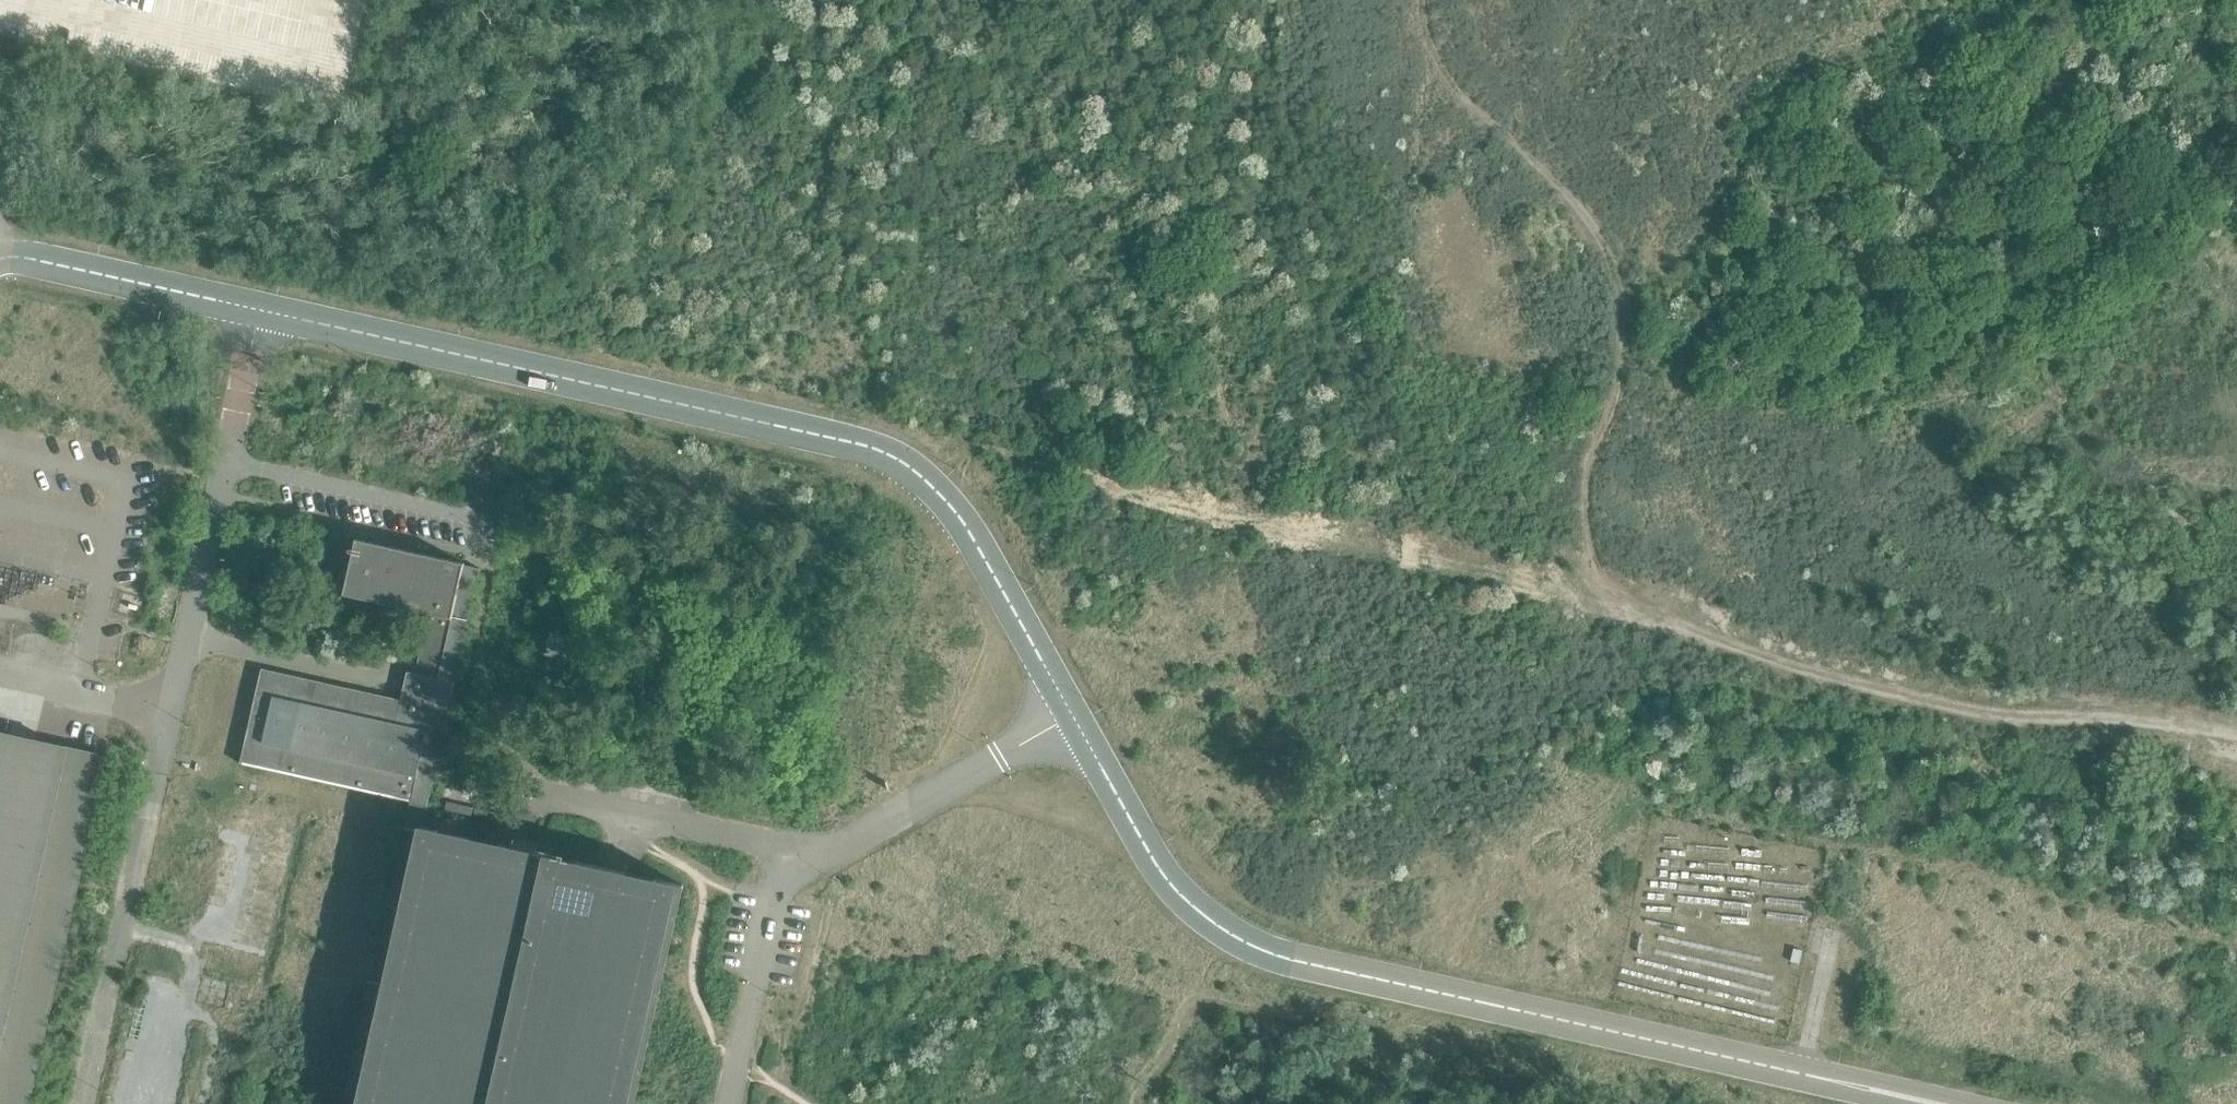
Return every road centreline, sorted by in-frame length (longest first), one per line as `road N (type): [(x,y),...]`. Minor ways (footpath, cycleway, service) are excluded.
road 1 (track): [(2236,736),(1961,715),(1758,658),(1621,590),(1594,558),(1586,503),(1619,364),(1619,260),(1598,220),(1455,83),(1423,27),(1424,0)]
road 2 (track): [(1906,0),(1863,32),(1755,66),(1711,117),(1680,208),(1619,260)]
road 3 (track): [(1799,1076),(1827,951),(1809,939)]

